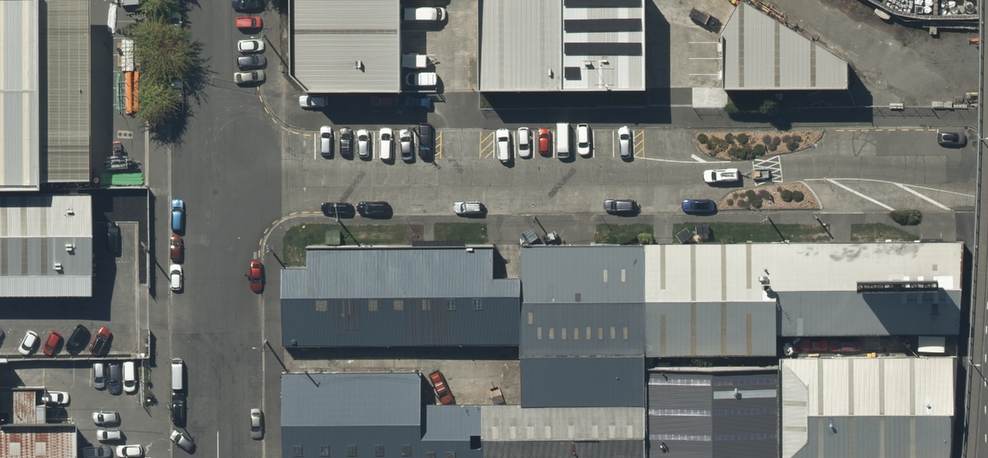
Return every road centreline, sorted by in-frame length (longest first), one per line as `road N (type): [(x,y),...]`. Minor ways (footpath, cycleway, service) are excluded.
road 1 (residential): [(215,187),(987,181)]
road 2 (residential): [(215,187),(218,457)]
road 3 (residential): [(204,0),(215,187)]

